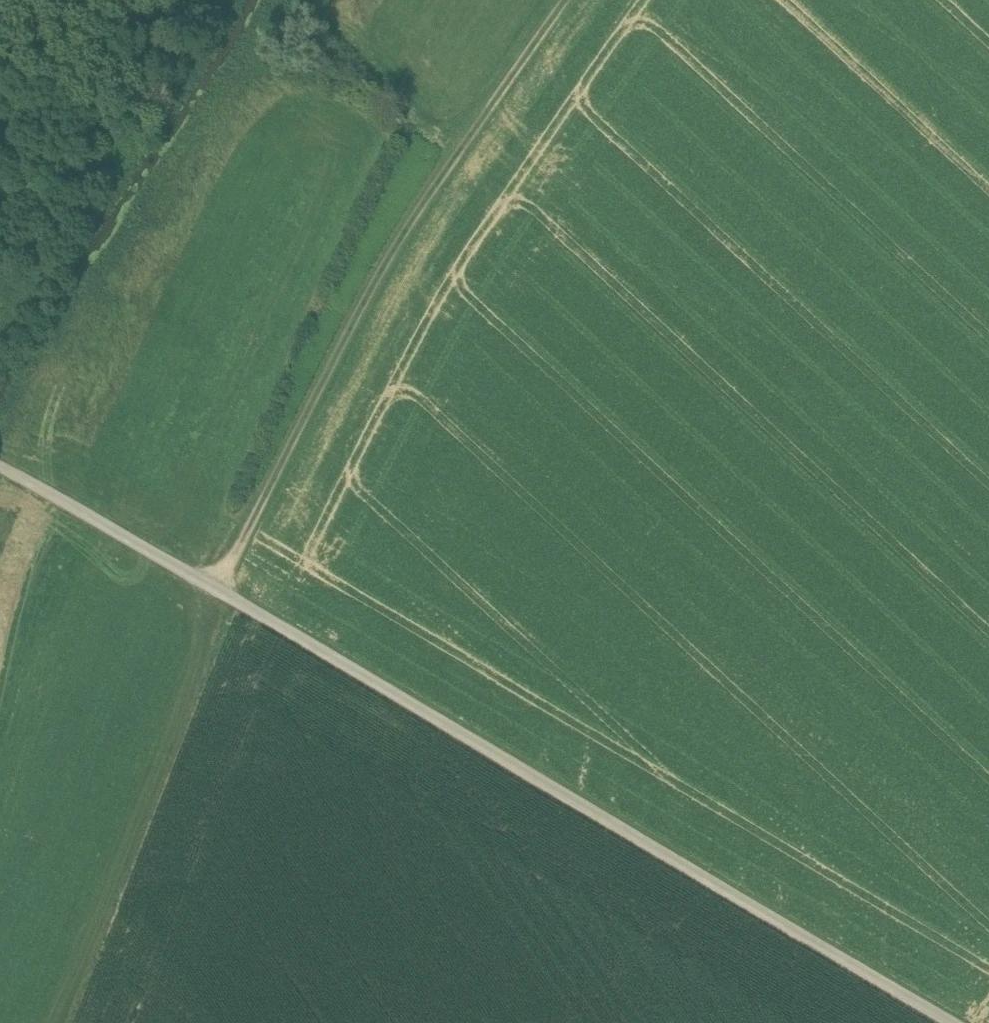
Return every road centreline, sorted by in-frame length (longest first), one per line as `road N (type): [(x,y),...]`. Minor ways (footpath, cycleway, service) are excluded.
road 1 (unclassified): [(0,466),(949,1022)]
road 2 (track): [(217,588),(400,238),(565,0)]

